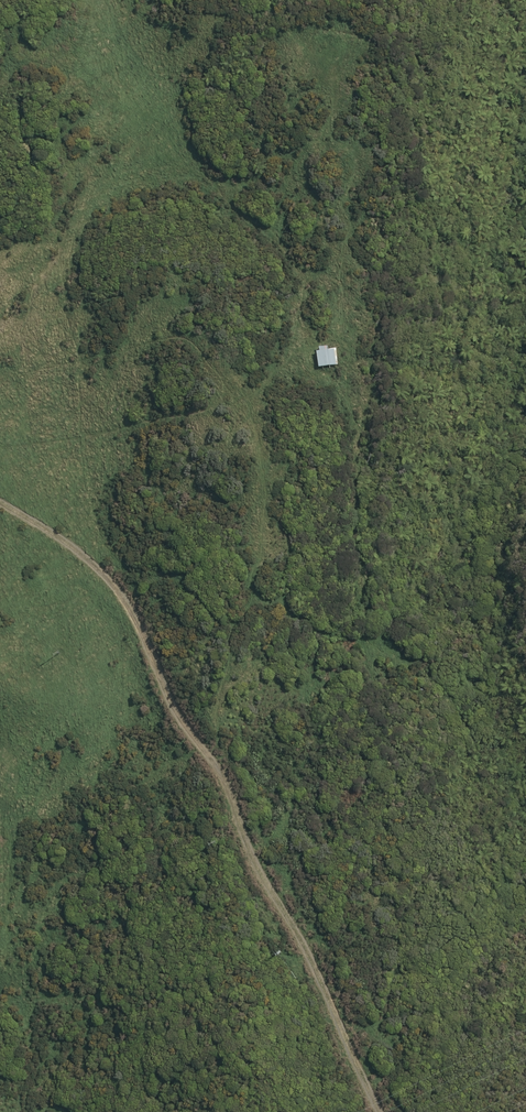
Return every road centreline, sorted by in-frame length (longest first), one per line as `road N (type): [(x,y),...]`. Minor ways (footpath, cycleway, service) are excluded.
road 1 (track): [(379,1111),(304,945),(261,877),(228,783),(168,699),(130,607),(76,550),(0,503)]
road 2 (track): [(27,1111),(38,1039),(19,897),(72,661),(50,605),(0,553)]
road 3 (track): [(282,368),(299,311),(291,263),(224,203),(169,128),(109,0)]
road 4 (track): [(228,783),(213,718),(241,637),(253,570),(264,488),(258,414)]
road 5 (track): [(391,662),(364,642),(342,395),(282,368)]
road 6 (track): [(282,368),(243,425),(172,418),(40,463),(25,476),(21,514)]
road 7 (track): [(73,547),(73,508),(85,475),(146,424),(0,446)]

